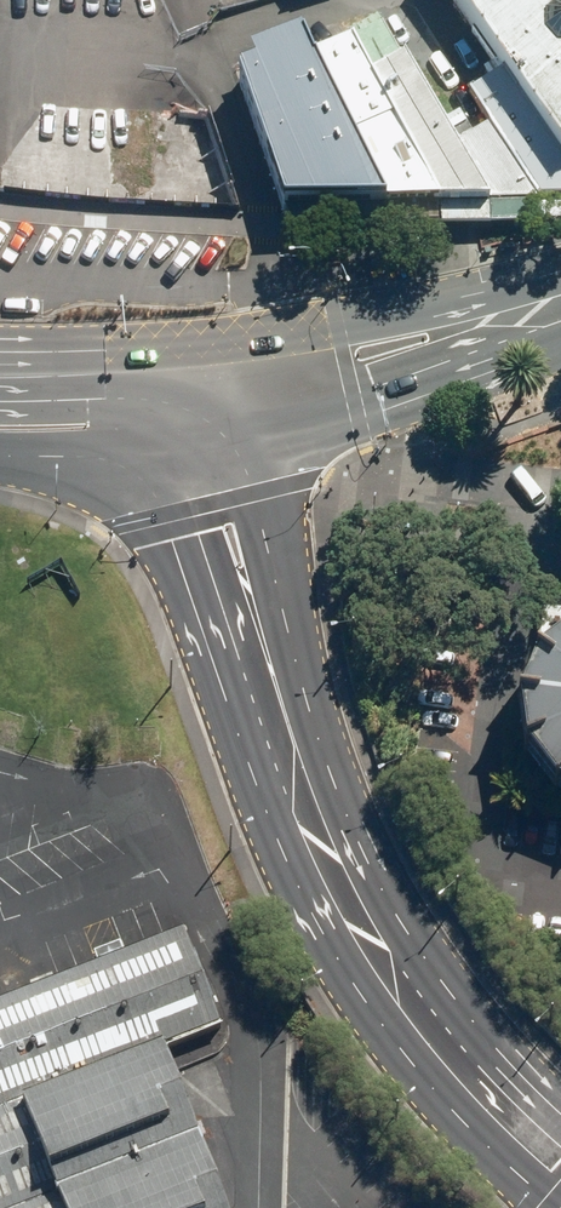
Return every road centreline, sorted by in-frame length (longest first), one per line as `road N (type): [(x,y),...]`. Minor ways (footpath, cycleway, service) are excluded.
road 1 (primary): [(550,1207),(435,1089),(330,943),(301,889),(189,530),(173,454)]
road 2 (primary): [(245,440),(341,773),(396,917),(471,1023),(560,1120)]
road 3 (secondary): [(224,339),(560,272)]
road 4 (secondary): [(560,330),(291,432),(245,440)]
road 5 (unclassified): [(259,1207),(258,1034),(244,993),(195,916)]
road 6 (primary): [(173,454),(0,449)]
road 7 (primary): [(0,371),(156,358)]
road 8 (residential): [(560,492),(439,476)]

